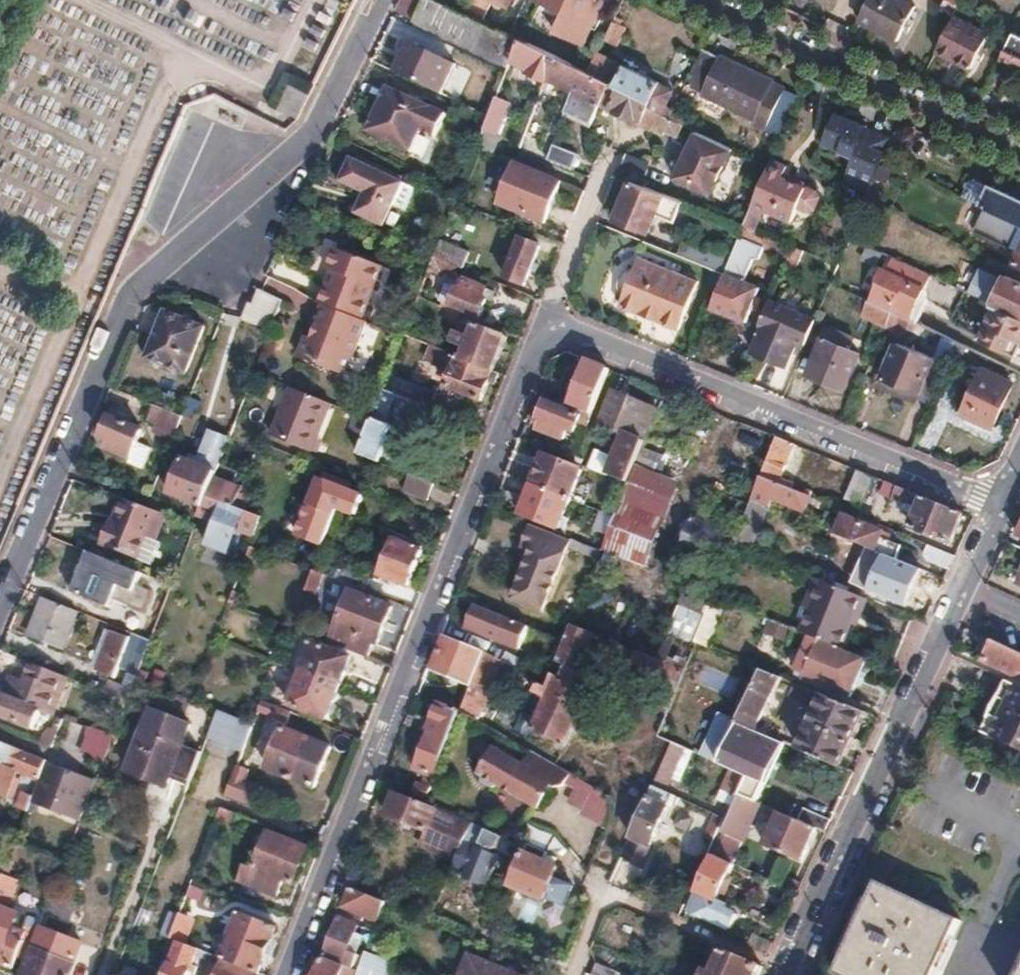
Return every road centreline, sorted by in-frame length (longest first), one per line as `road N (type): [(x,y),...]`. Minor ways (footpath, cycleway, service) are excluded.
road 1 (residential): [(0,606),(130,295),(315,134),(380,0)]
road 2 (residential): [(550,324),(291,974)]
road 3 (residential): [(792,974),(1002,508)]
road 4 (residential): [(1002,508),(550,324)]
road 5 (residential): [(707,0),(1019,152)]
road 6 (residential): [(621,128),(550,324)]

